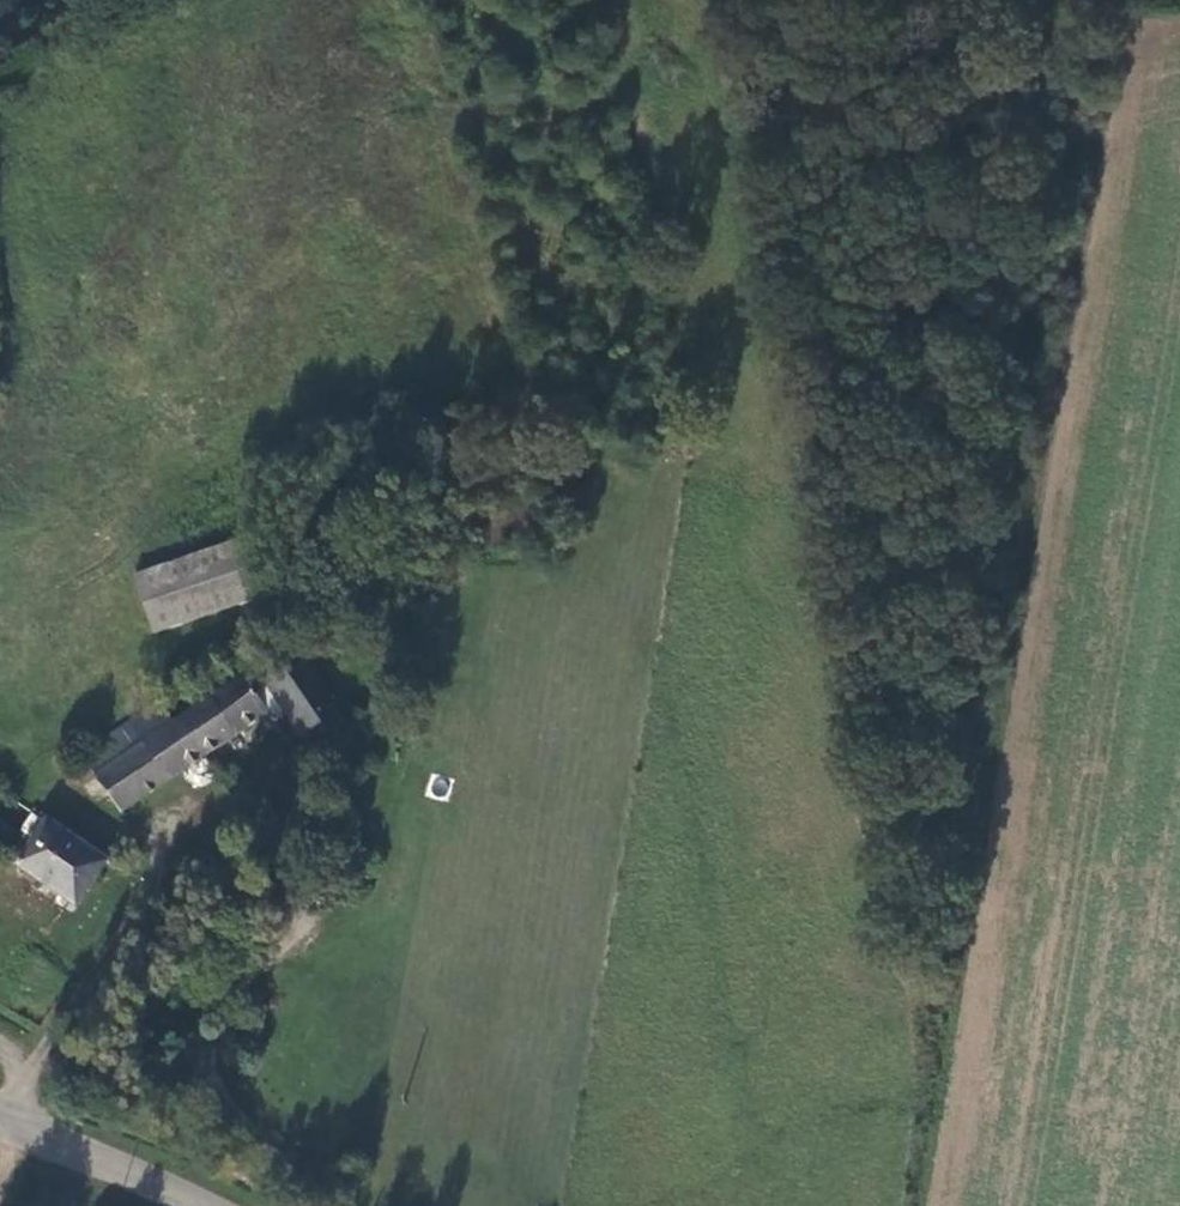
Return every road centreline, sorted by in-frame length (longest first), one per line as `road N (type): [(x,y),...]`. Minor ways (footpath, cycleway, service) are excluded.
road 1 (unclassified): [(0,1112),(209,1205)]

